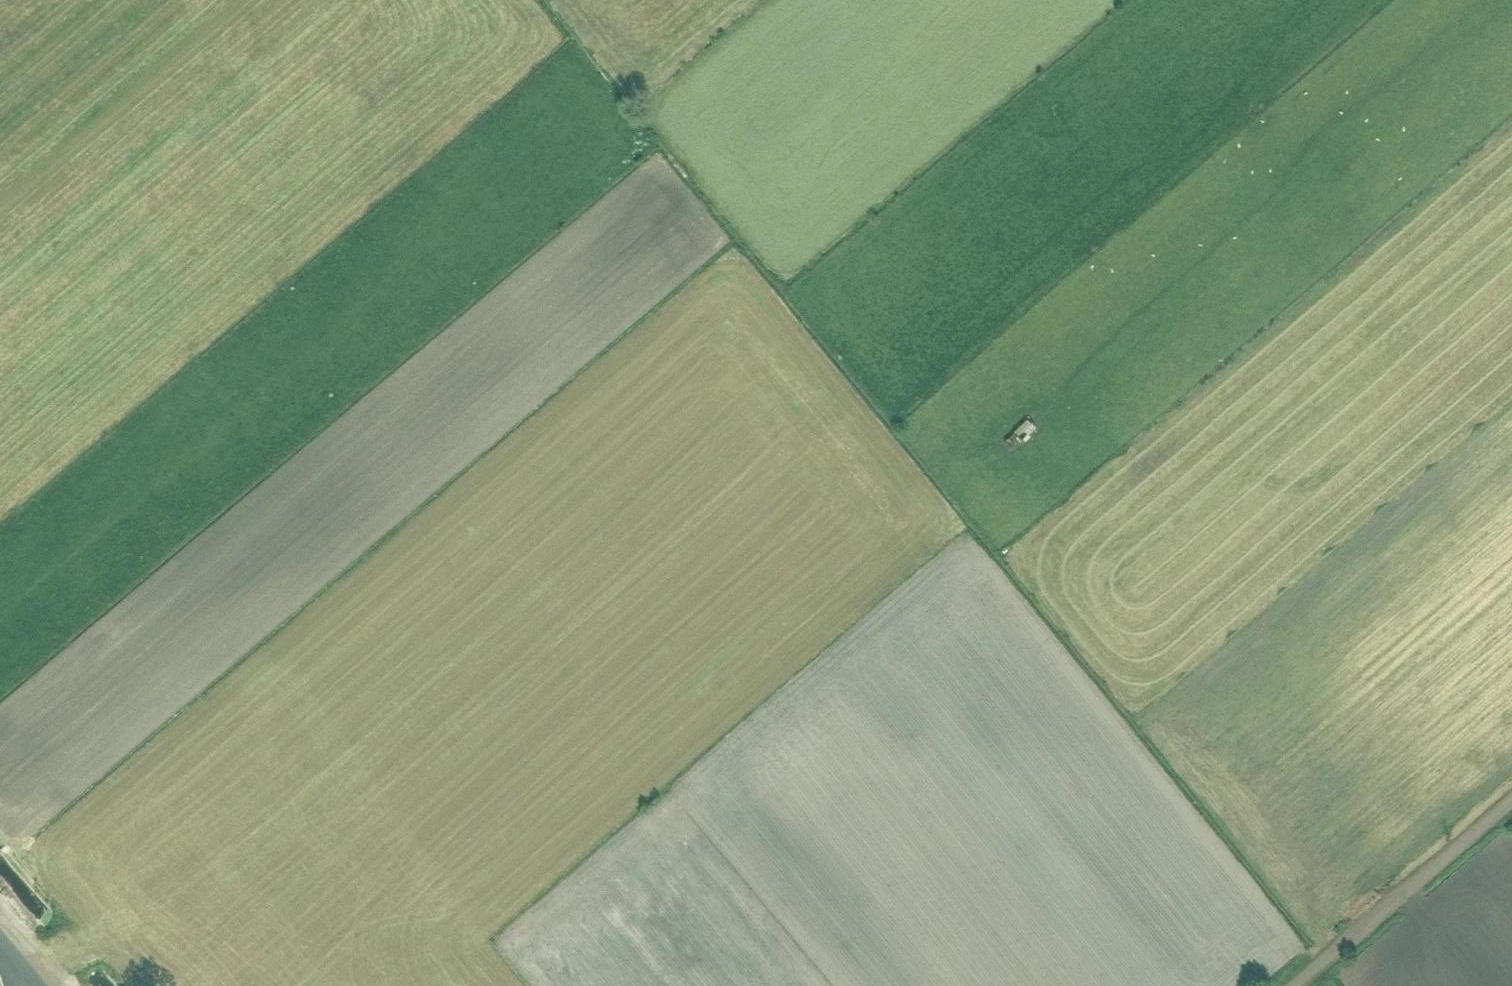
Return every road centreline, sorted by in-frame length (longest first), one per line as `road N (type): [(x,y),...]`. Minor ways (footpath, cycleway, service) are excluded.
road 1 (track): [(1511,800),(1294,985)]

